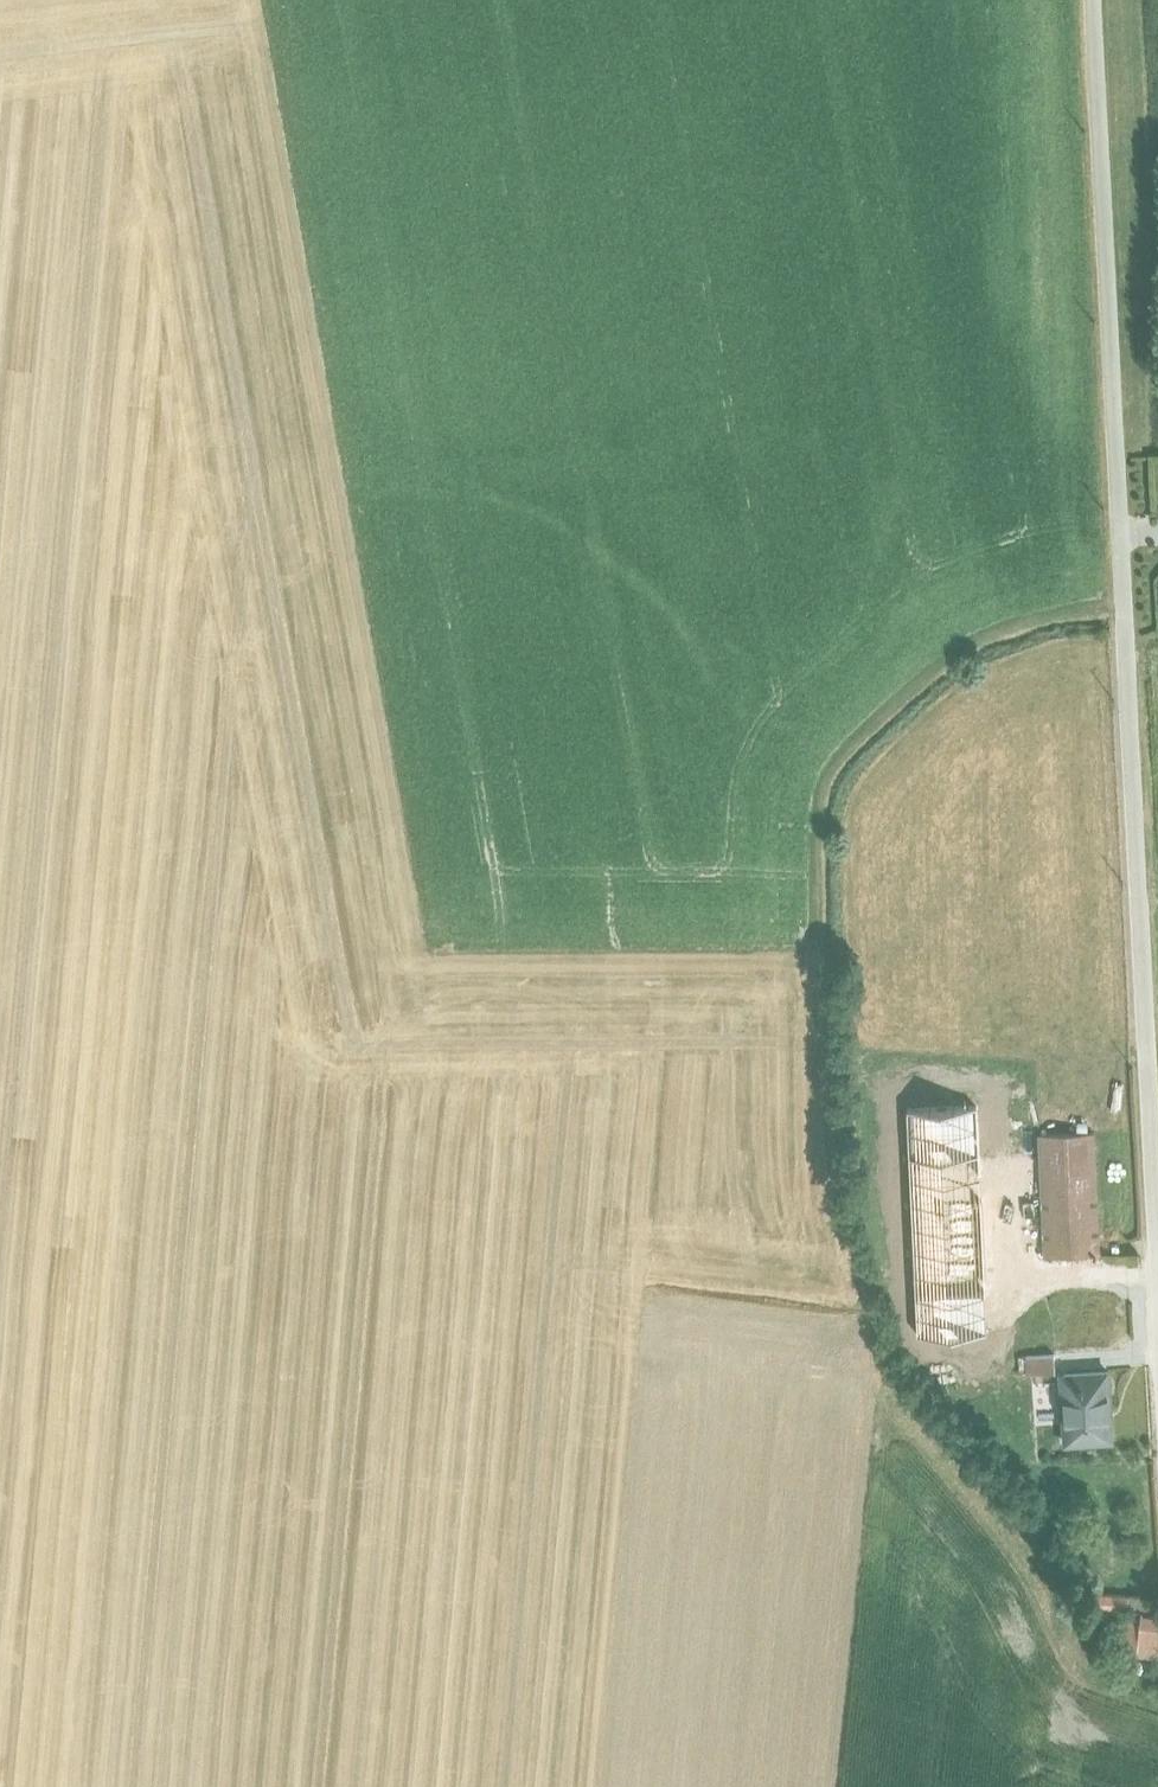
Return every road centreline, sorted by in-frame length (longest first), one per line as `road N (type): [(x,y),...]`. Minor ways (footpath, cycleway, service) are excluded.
road 1 (unclassified): [(1094,0),(1157,1308)]

